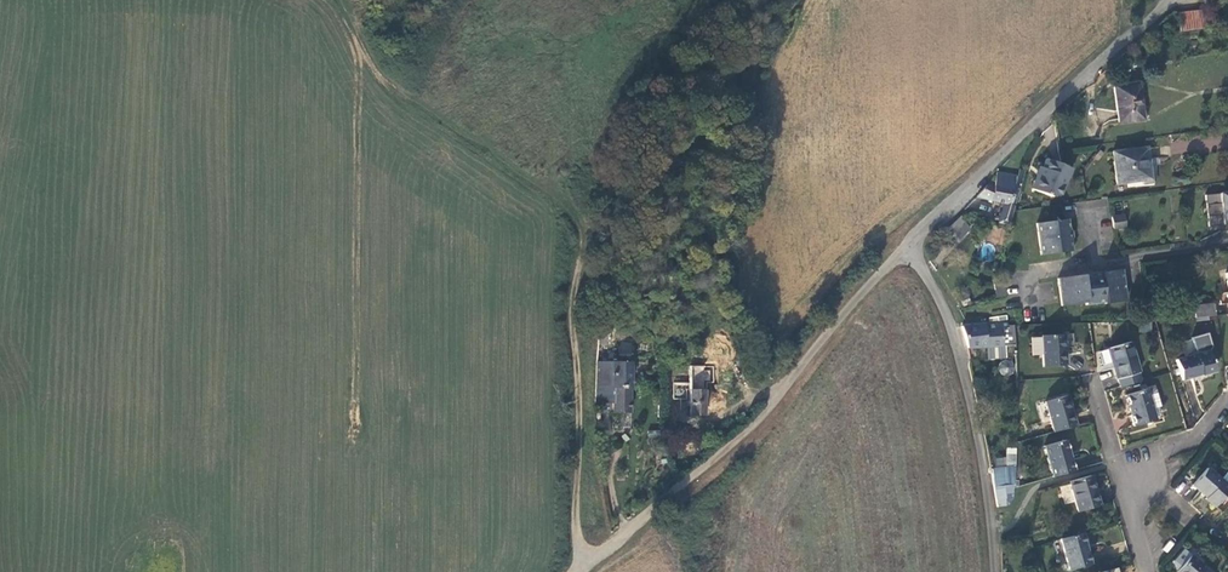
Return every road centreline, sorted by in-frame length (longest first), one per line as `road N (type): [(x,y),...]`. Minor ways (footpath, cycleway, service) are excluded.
road 1 (residential): [(909,238),(752,428),(593,561)]
road 2 (residential): [(1172,0),(909,238)]
road 3 (residential): [(995,571),(959,341),(909,238)]
road 4 (track): [(581,571),(593,561),(575,523),(576,269)]
road 5 (residential): [(1124,492),(1227,402)]

